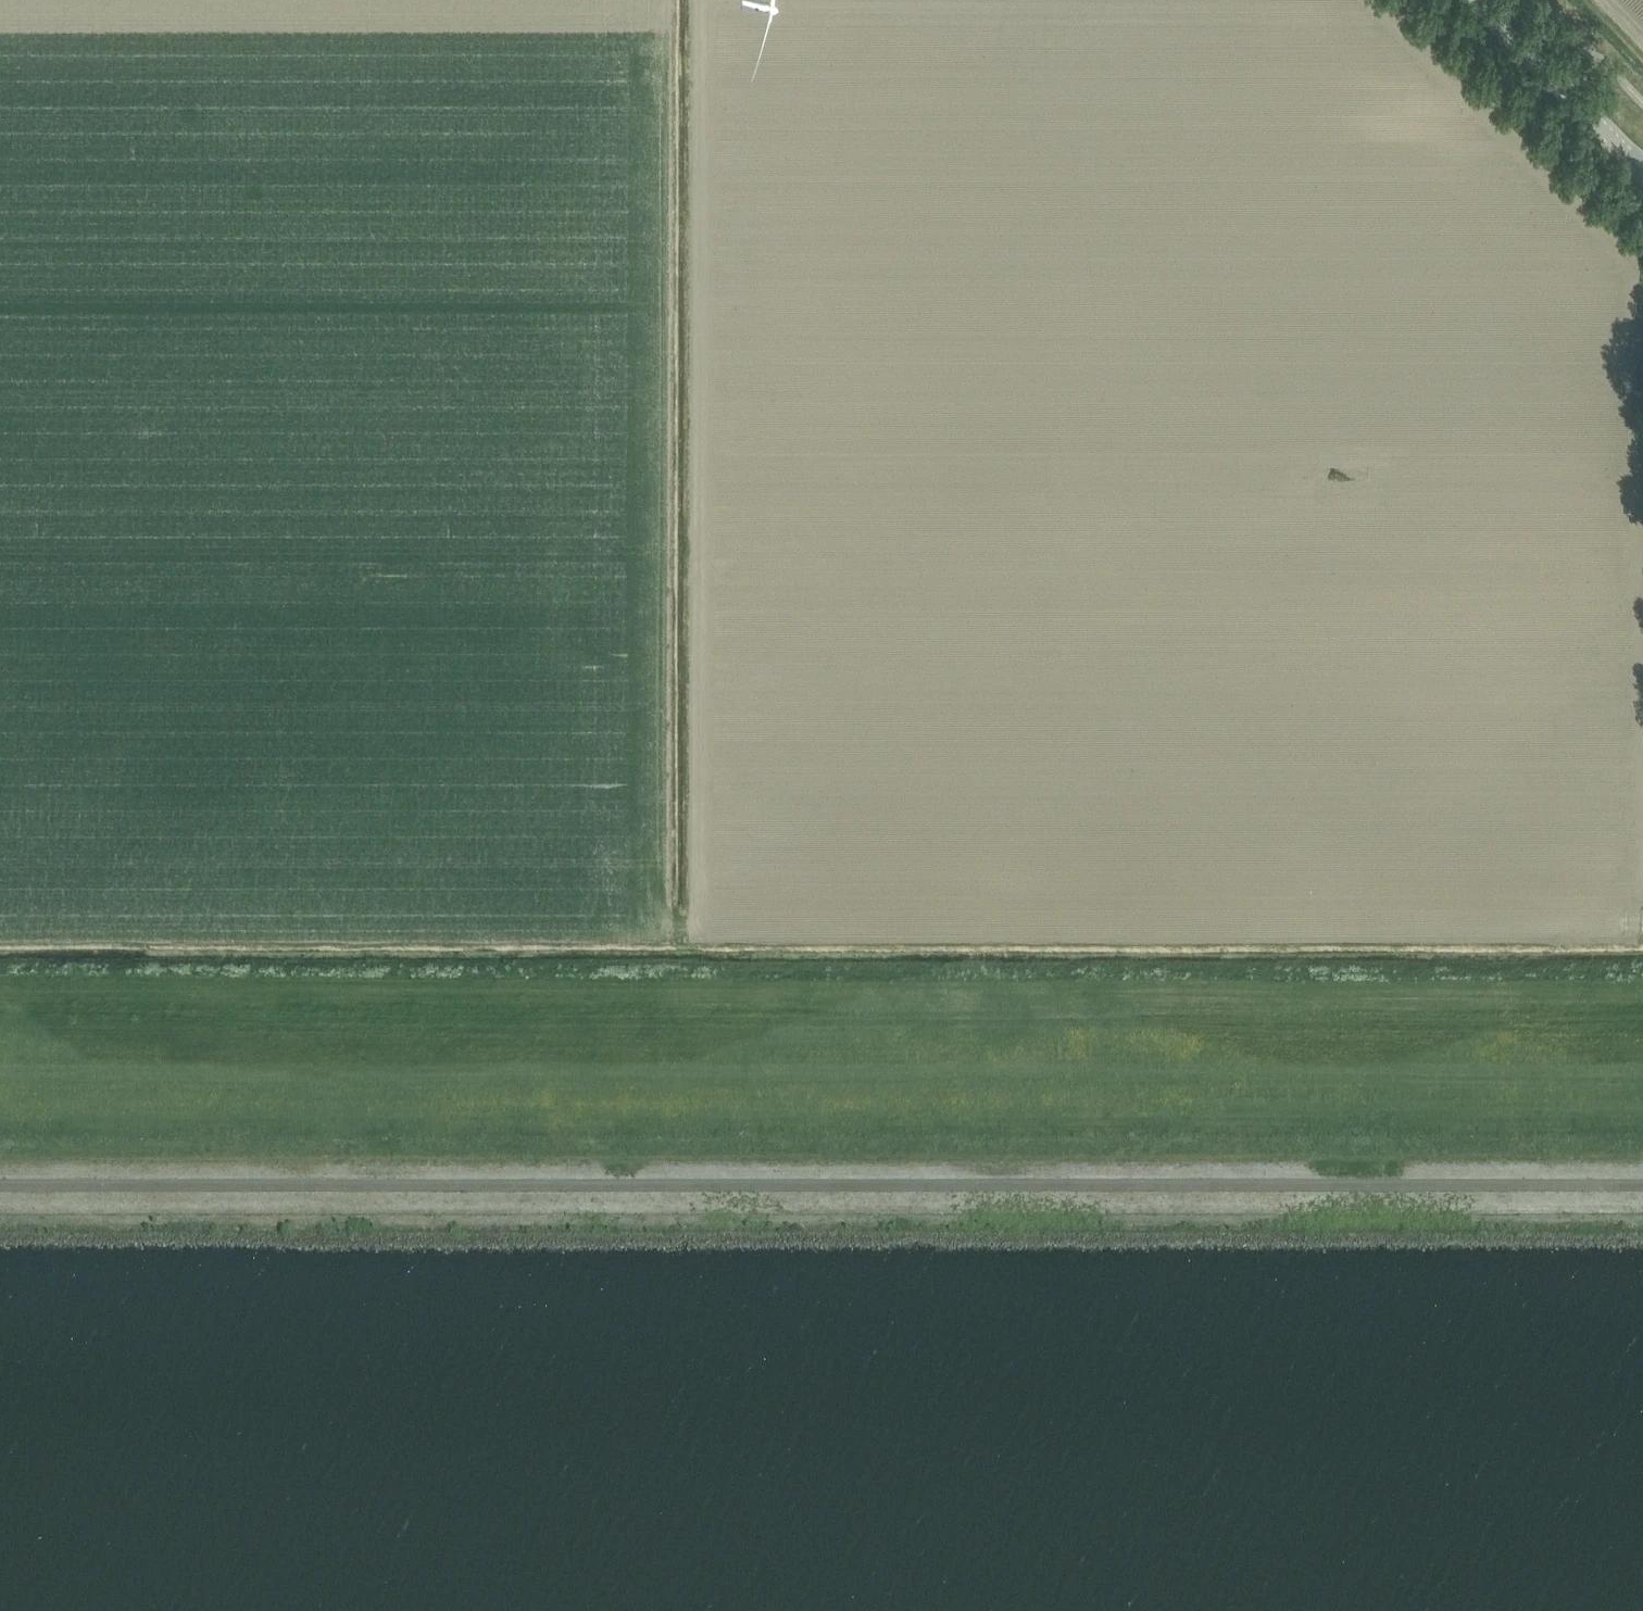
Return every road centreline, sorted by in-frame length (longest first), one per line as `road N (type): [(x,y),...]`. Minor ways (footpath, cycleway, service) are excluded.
road 1 (unclassified): [(0,1185),(1642,1184)]
road 2 (unclassified): [(1642,171),(1475,0)]

